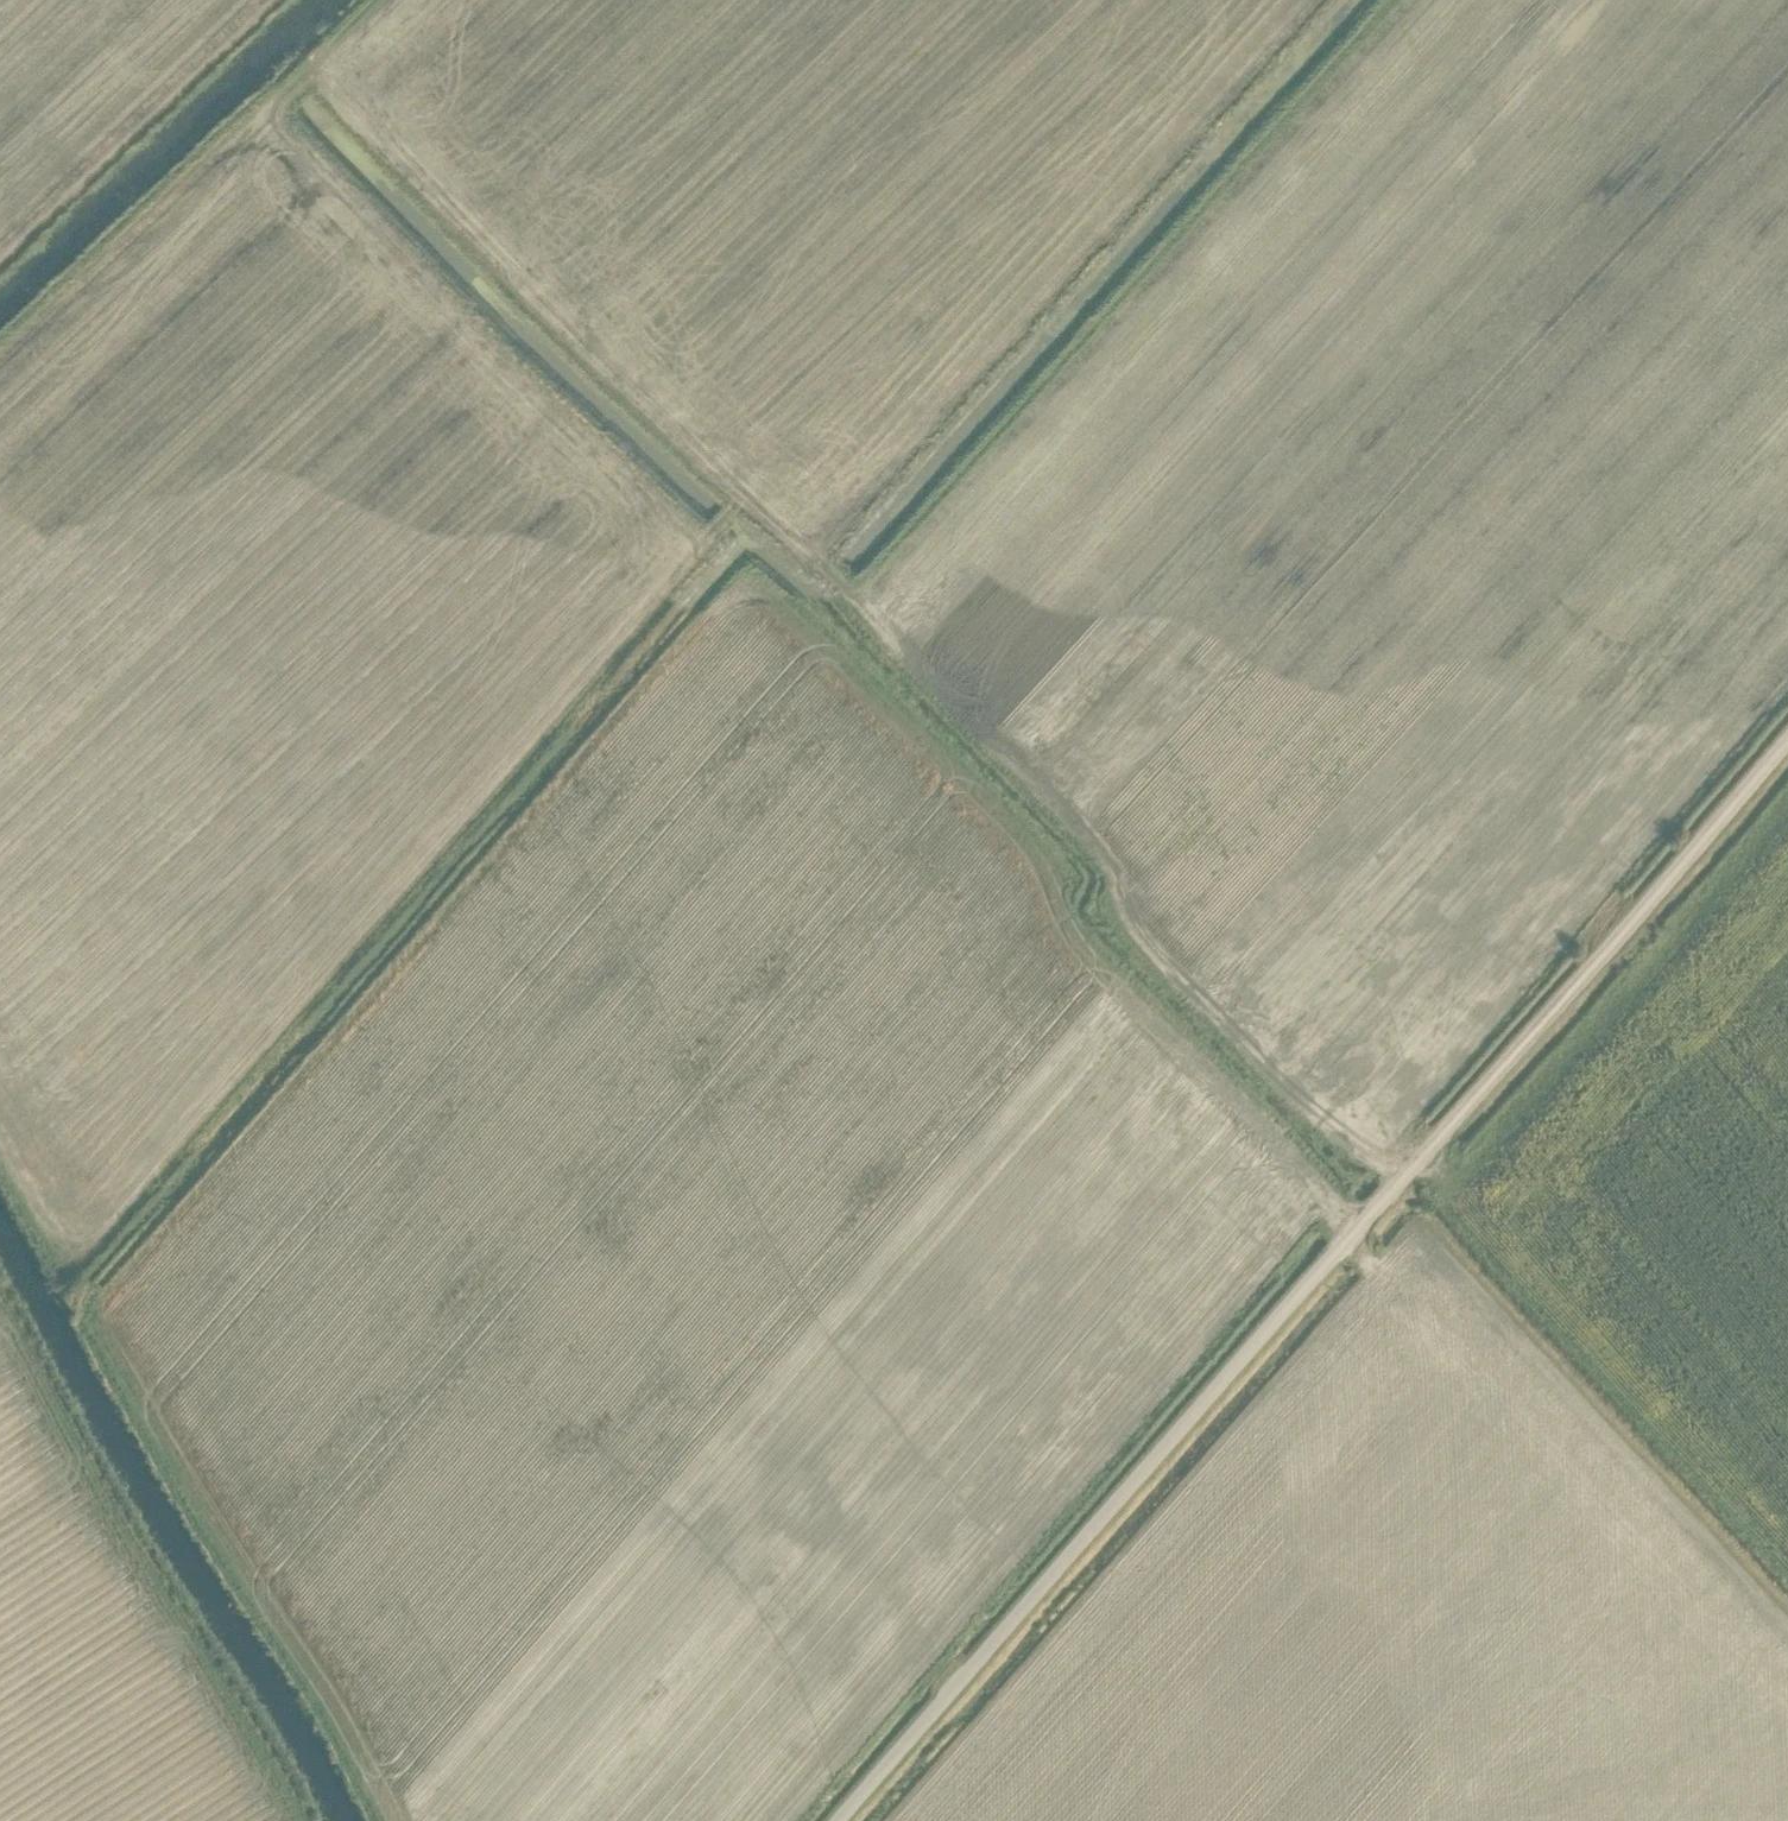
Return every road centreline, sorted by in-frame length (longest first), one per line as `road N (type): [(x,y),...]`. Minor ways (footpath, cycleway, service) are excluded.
road 1 (unclassified): [(836,1820),(1787,738)]

